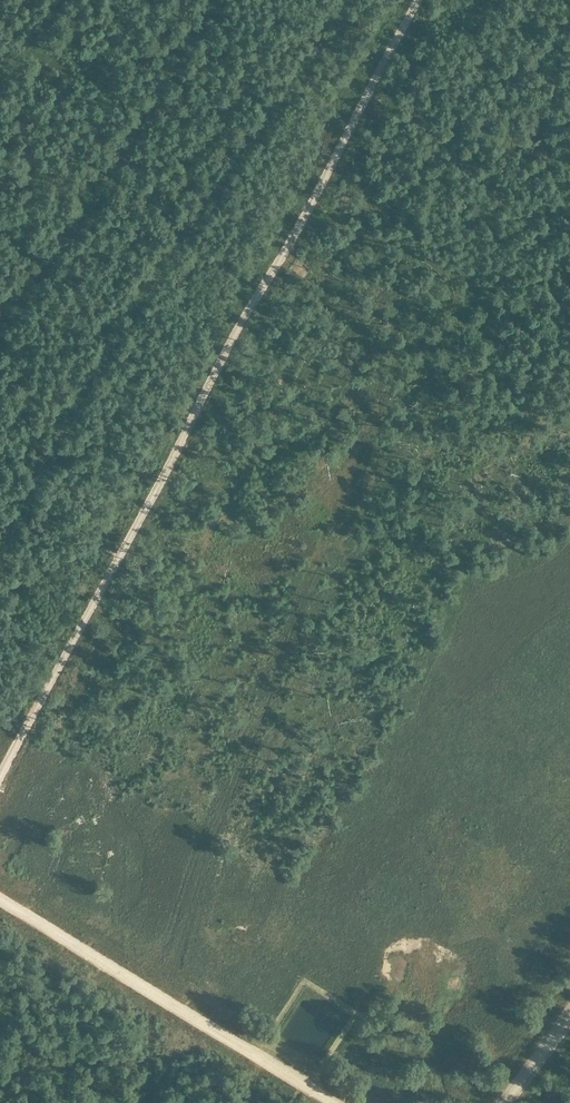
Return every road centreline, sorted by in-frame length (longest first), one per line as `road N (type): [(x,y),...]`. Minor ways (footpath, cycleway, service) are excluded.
road 1 (track): [(0,891),(348,1102)]

